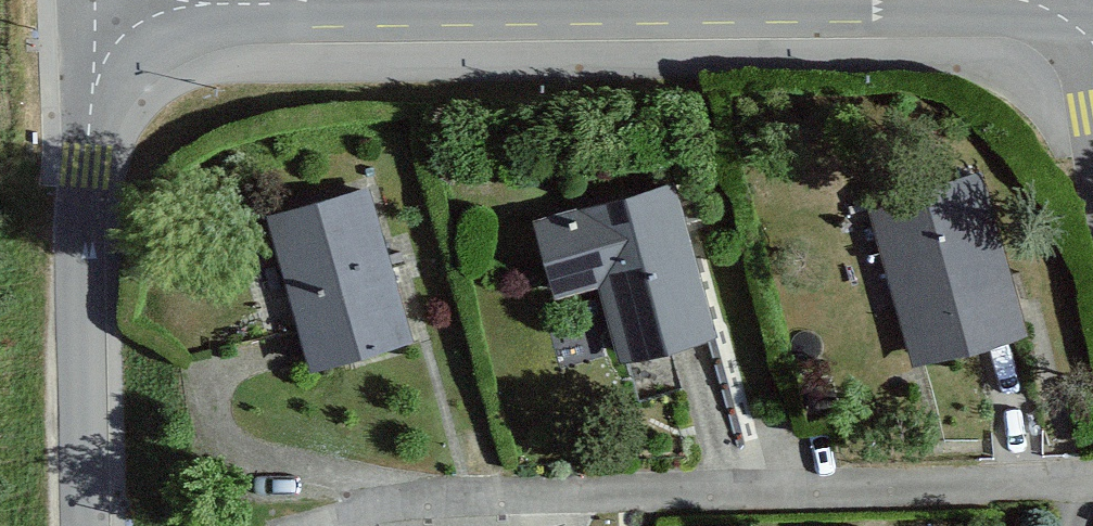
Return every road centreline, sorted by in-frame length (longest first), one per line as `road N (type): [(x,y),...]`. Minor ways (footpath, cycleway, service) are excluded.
road 1 (residential): [(1092,480),(360,495)]
road 2 (residential): [(99,4),(82,261),(87,525)]
road 3 (tertiary): [(567,0),(99,4)]

